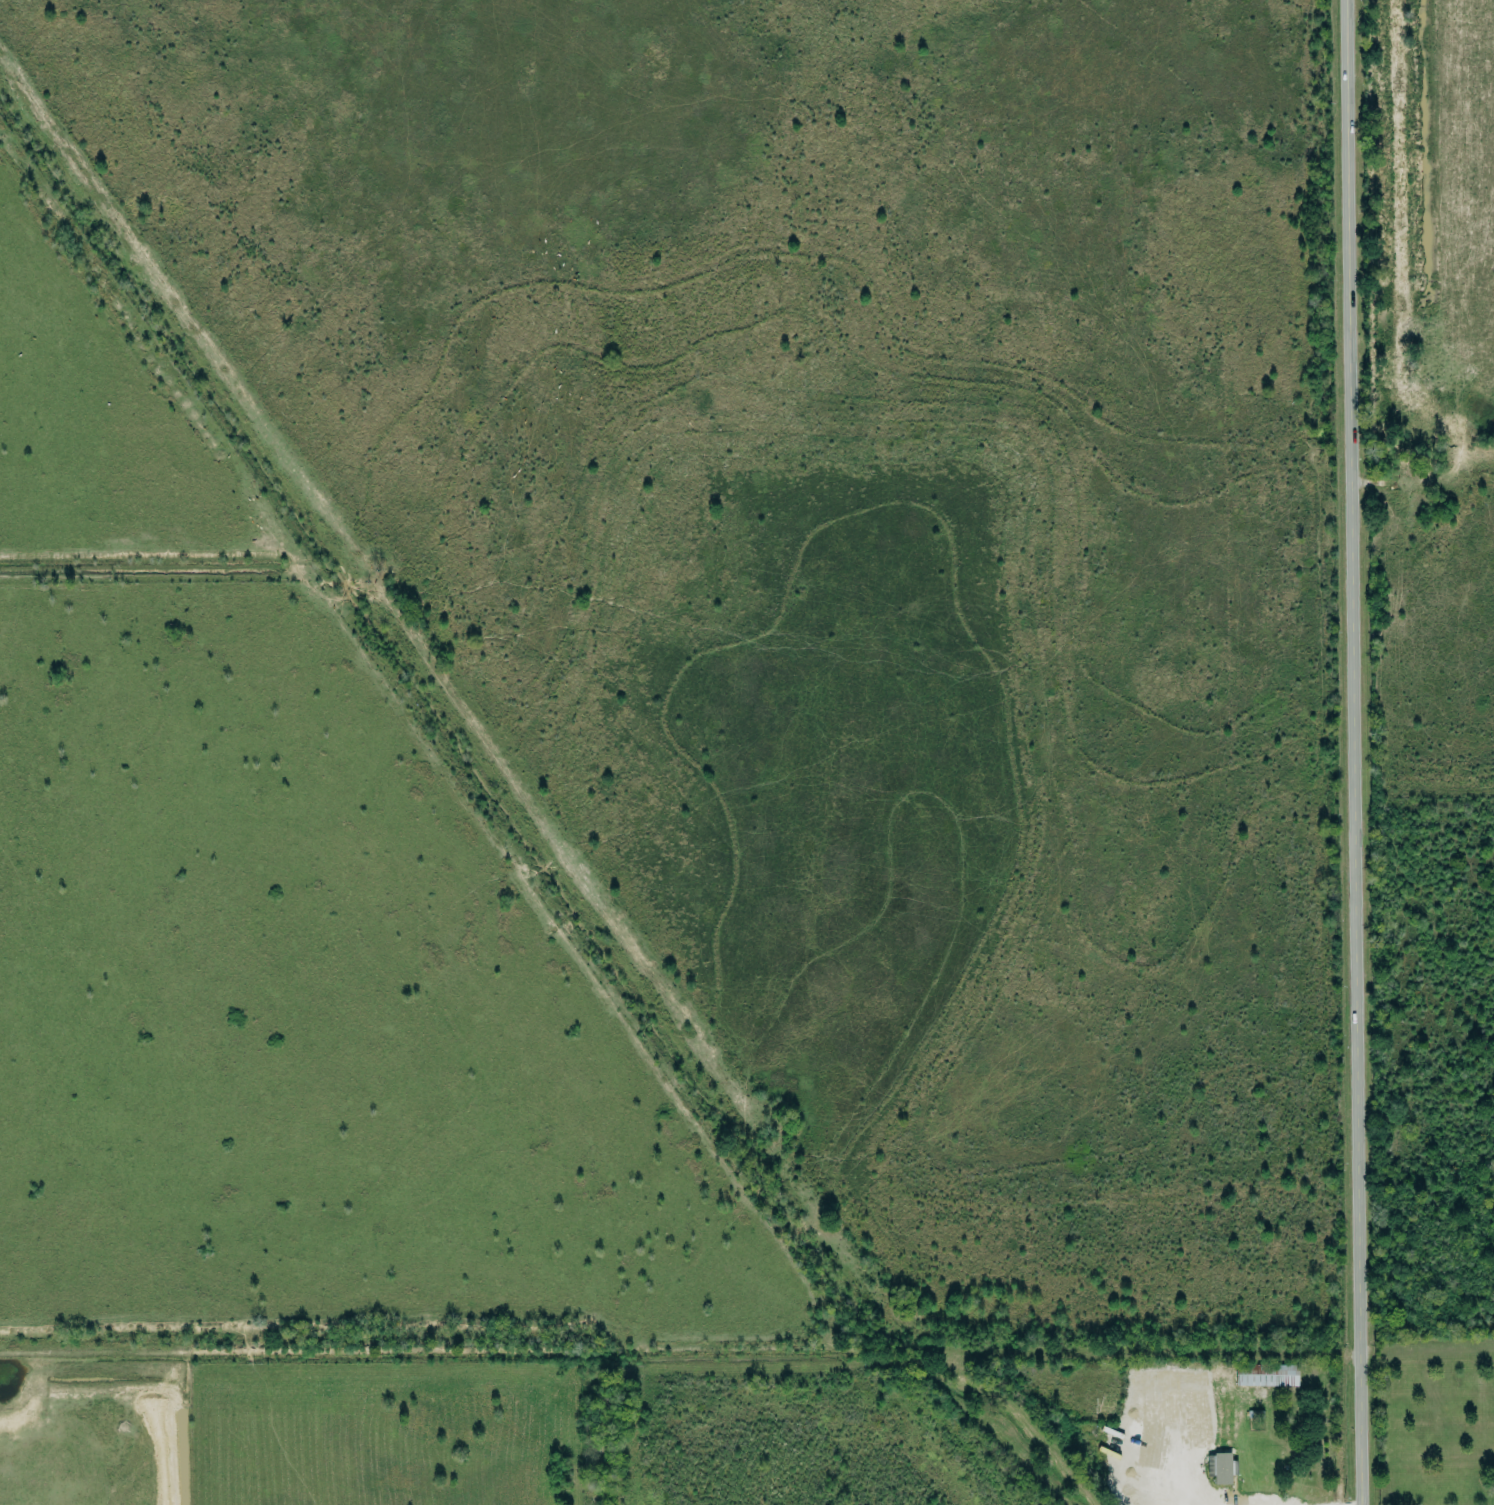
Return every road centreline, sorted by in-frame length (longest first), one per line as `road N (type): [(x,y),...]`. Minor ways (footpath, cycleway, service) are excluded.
road 1 (secondary): [(1364,1504),(1355,0)]
road 2 (track): [(0,1354),(951,1352)]
road 3 (residential): [(951,1352),(1368,1349)]

